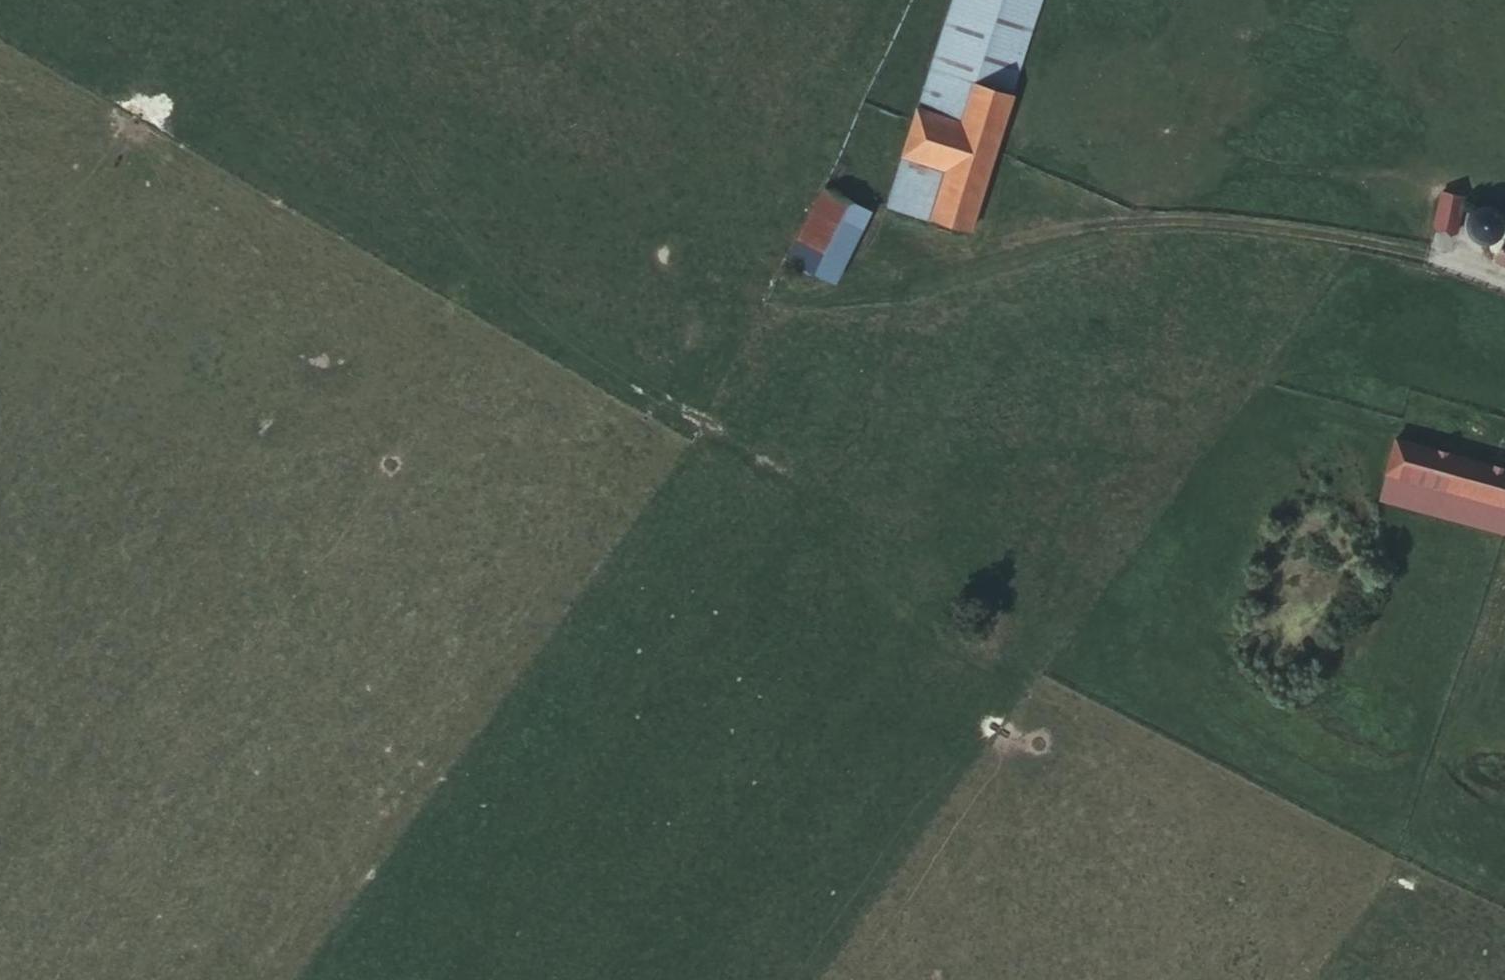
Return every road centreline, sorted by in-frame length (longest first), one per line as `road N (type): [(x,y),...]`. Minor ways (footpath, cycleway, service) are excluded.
road 1 (track): [(770,295),(859,293),(1037,232),(1133,216),(1235,221),(1408,248),(1504,281)]

